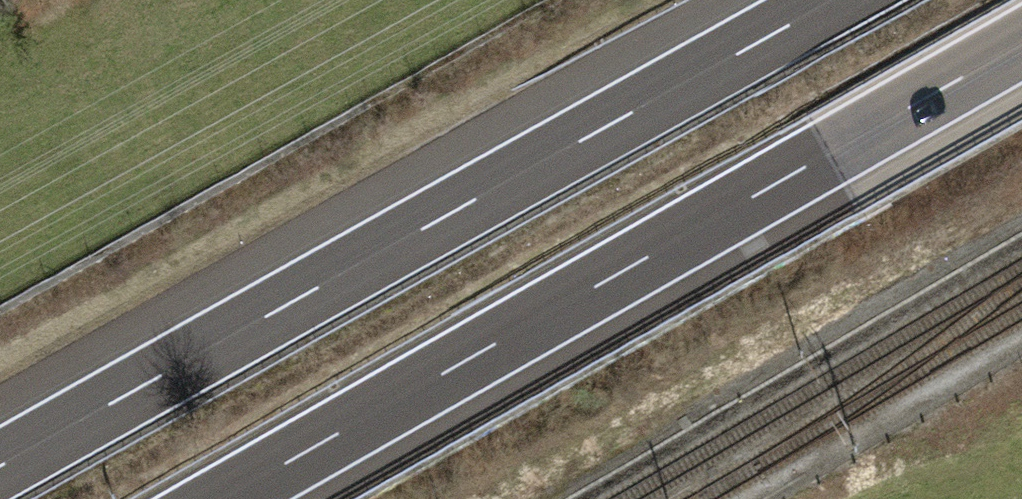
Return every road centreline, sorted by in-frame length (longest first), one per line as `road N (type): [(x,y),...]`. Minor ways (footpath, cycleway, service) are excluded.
road 1 (motorway): [(831,0),(0,466)]
road 2 (motorway): [(225,498),(1021,46)]

